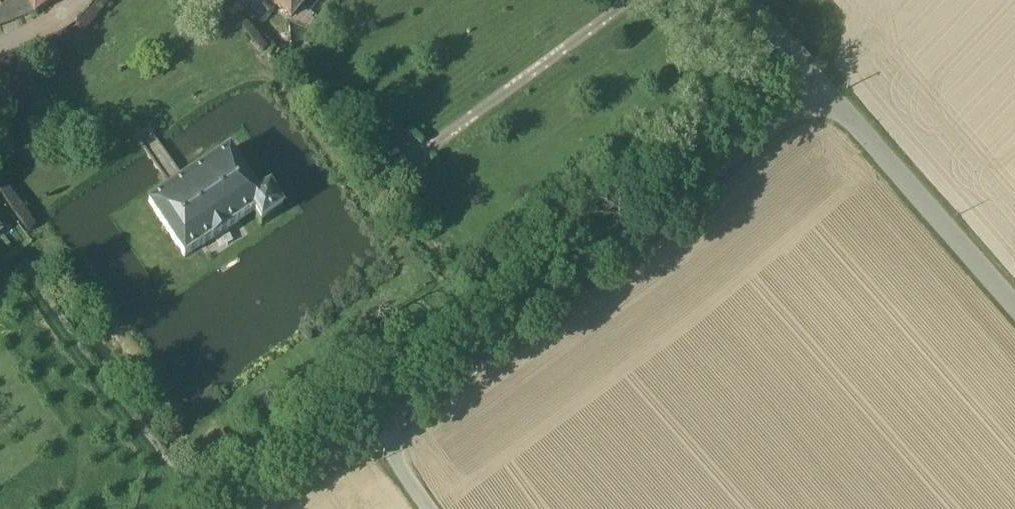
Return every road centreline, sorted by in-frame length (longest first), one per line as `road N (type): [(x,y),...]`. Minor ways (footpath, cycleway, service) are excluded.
road 1 (unclassified): [(821,87),(370,428)]
road 2 (unclassified): [(1014,306),(821,87)]
road 3 (unclassified): [(370,428),(263,508)]

